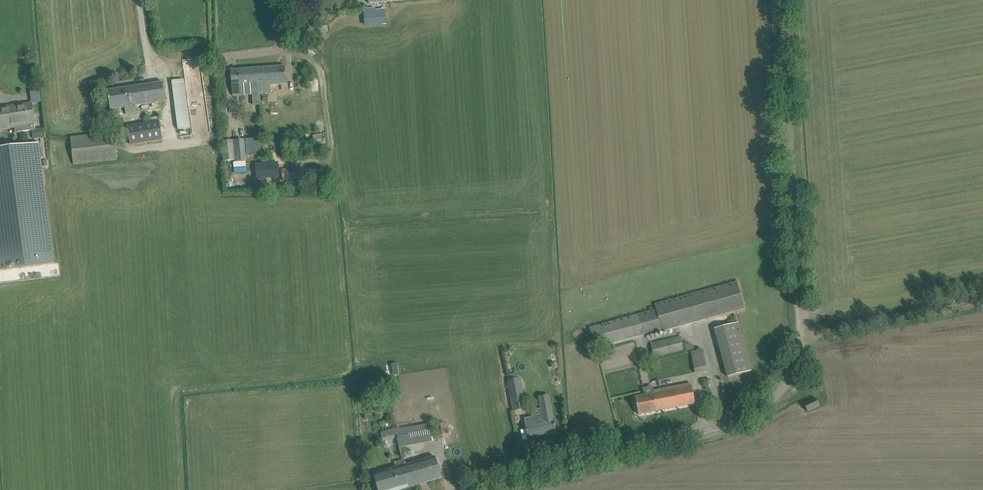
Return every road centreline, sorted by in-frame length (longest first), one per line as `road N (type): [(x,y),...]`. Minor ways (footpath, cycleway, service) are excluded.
road 1 (unclassified): [(451,489),(720,423),(758,398),(783,367),(794,331),(781,0)]

